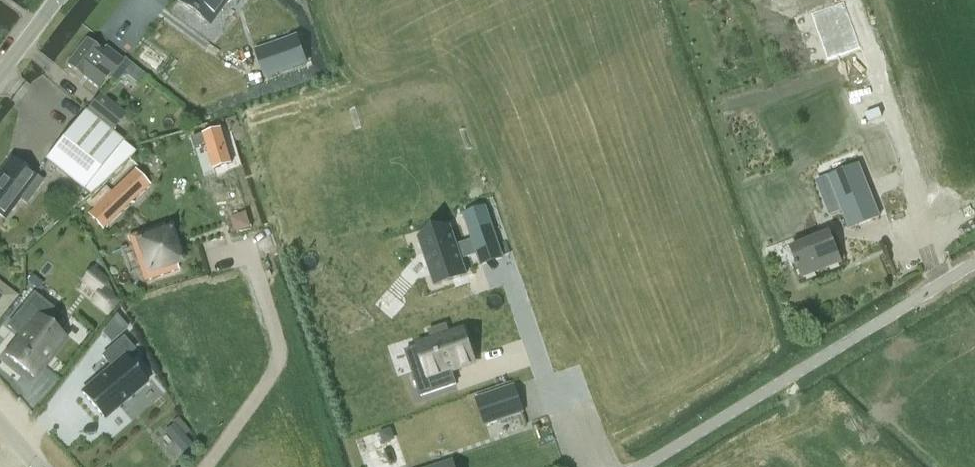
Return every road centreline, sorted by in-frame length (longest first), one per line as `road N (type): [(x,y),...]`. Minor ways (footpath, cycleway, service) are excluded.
road 1 (unclassified): [(640,466),(974,264)]

